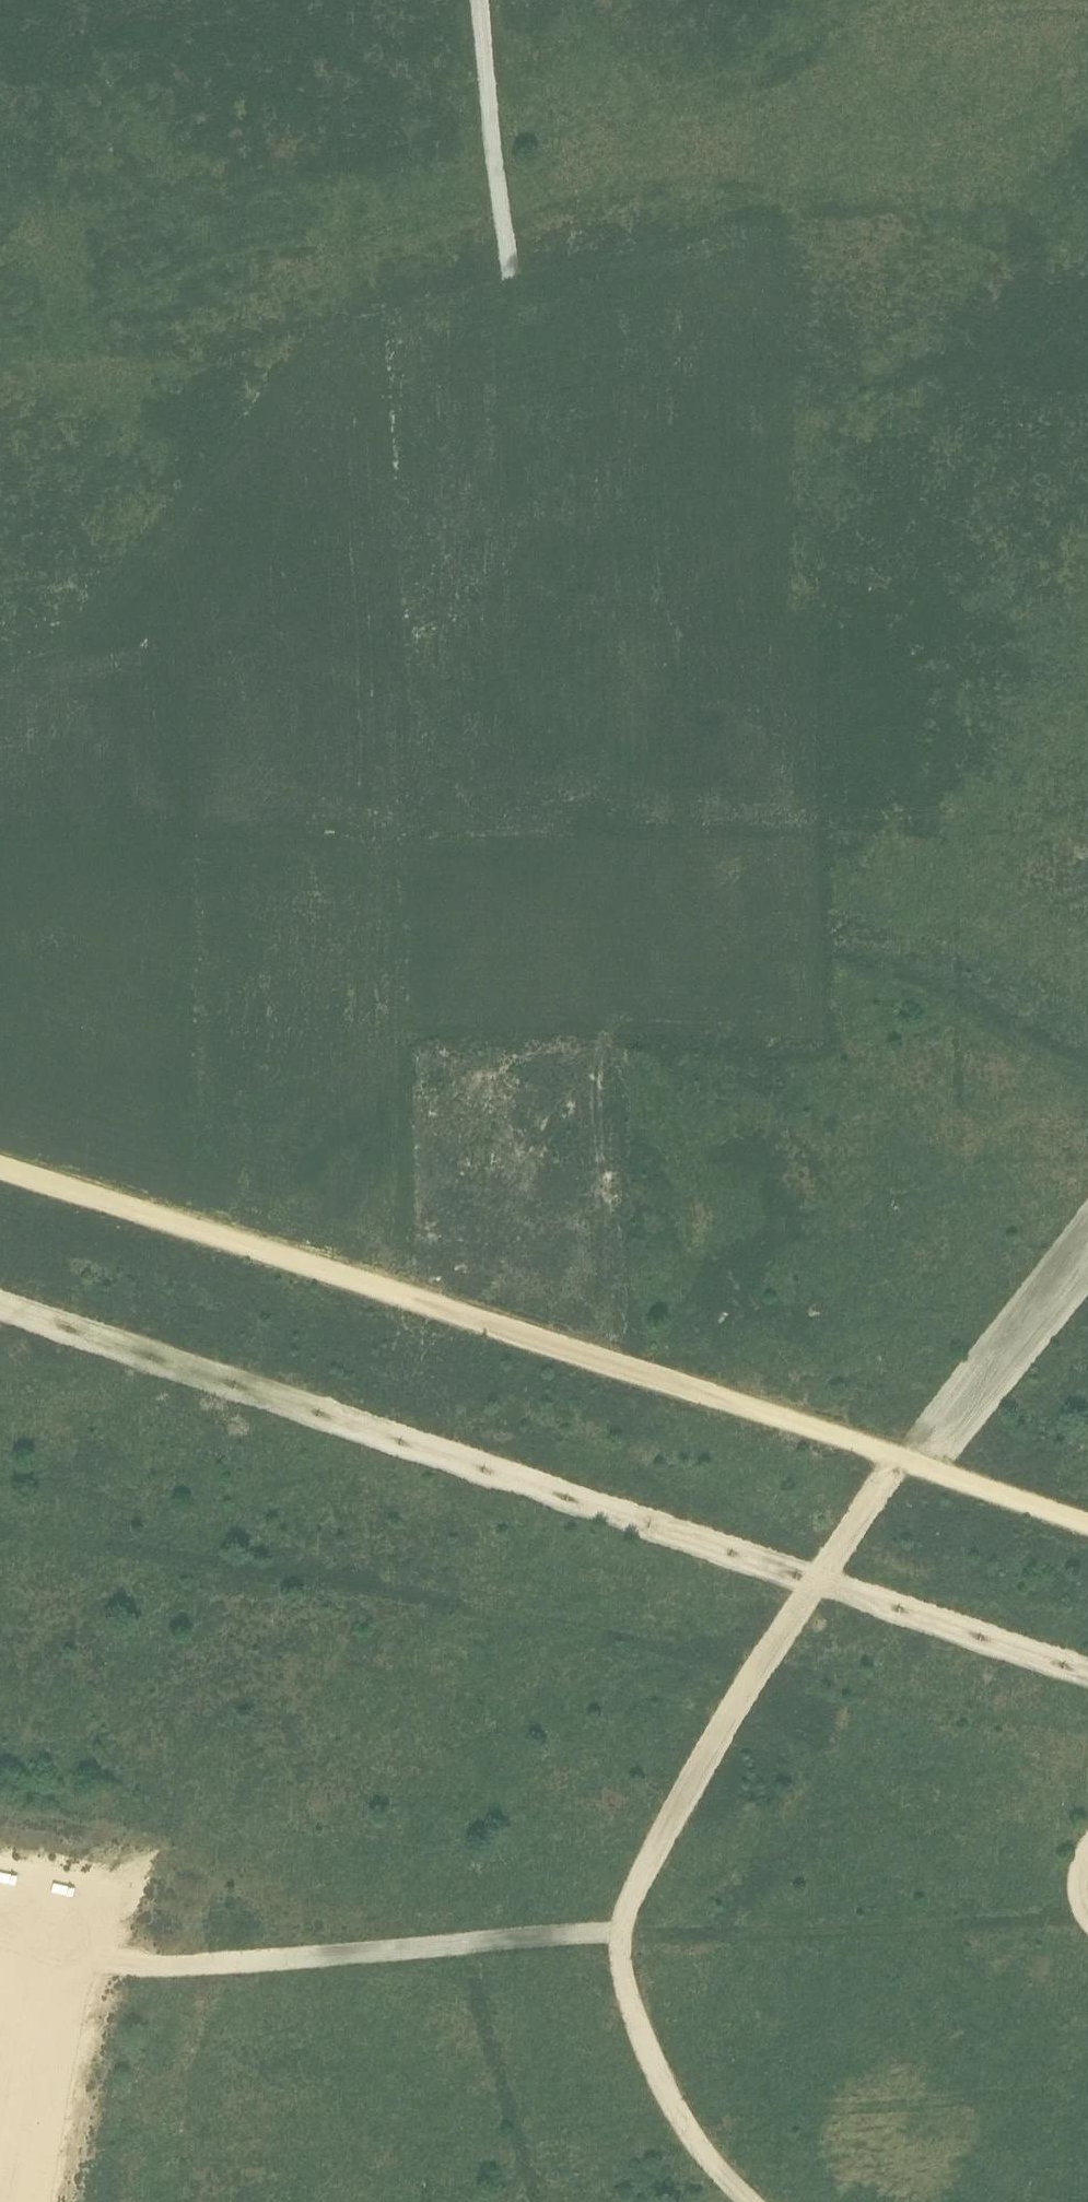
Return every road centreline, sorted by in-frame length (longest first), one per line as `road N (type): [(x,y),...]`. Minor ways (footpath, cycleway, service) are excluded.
road 1 (track): [(547,2201),(480,1980),(478,1942)]

